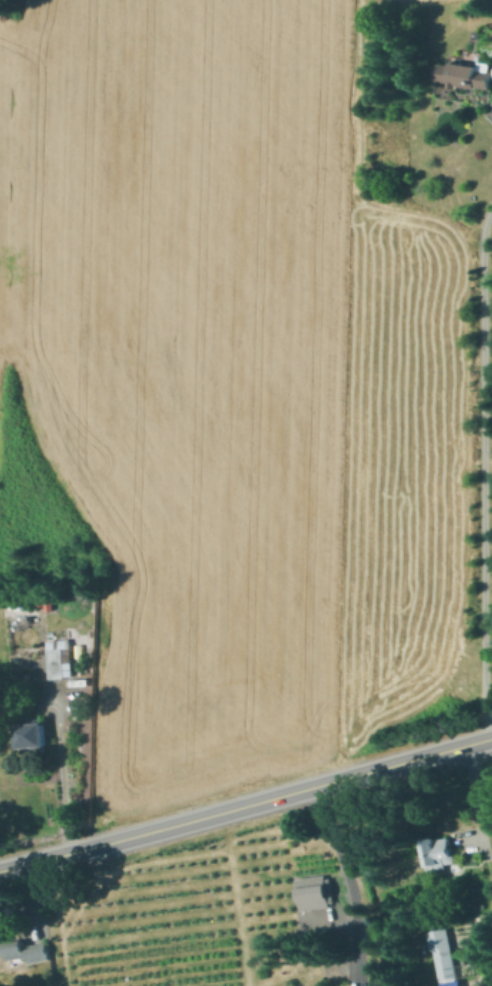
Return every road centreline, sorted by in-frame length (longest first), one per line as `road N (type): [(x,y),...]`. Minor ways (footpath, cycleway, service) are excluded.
road 1 (primary): [(491,737),(0,869)]

